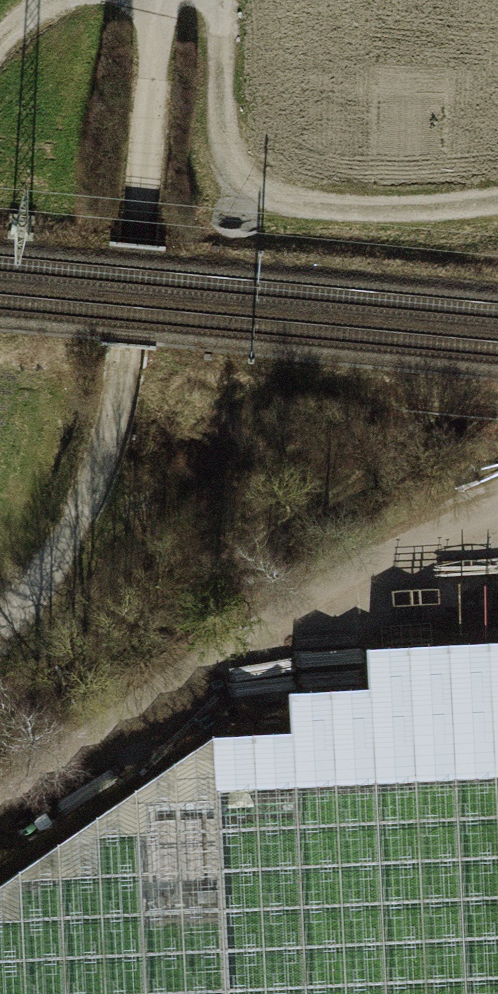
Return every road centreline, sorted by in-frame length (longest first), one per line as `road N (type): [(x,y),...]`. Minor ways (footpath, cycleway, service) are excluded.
road 1 (track): [(0,617),(27,599),(93,502),(135,352),(163,0)]
road 2 (track): [(497,493),(0,815)]
road 3 (track): [(221,0),(229,159),(260,189),(350,208),(497,199)]

